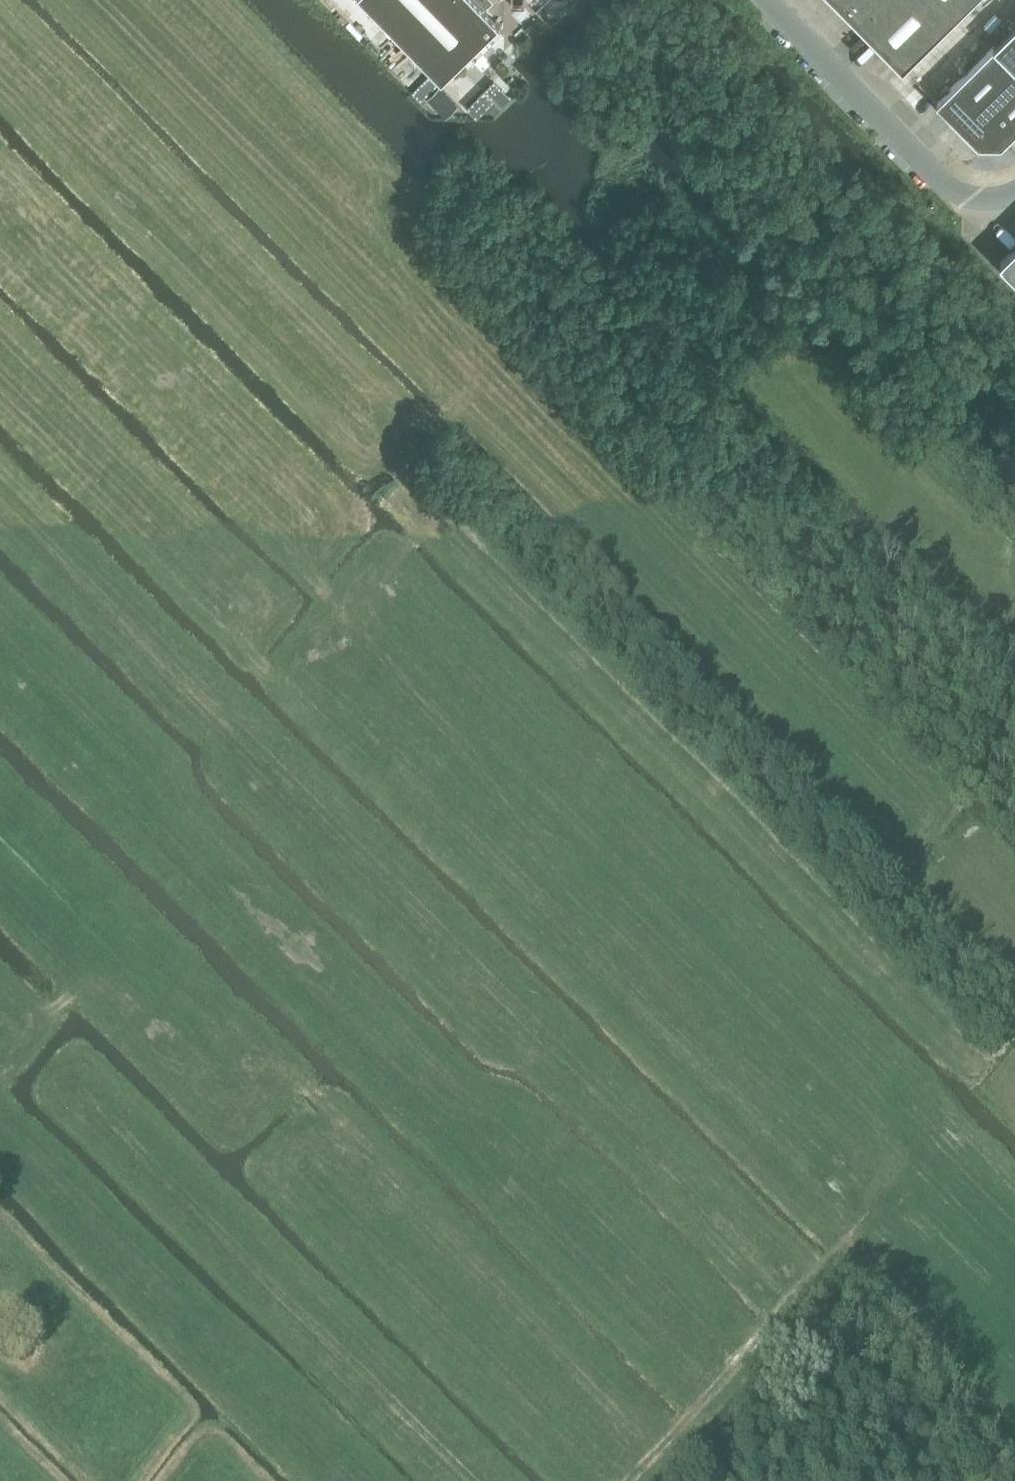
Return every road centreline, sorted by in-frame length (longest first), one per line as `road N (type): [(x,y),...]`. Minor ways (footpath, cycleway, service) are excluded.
road 1 (unclassified): [(764,0),(943,181),(979,197),(1014,192)]

